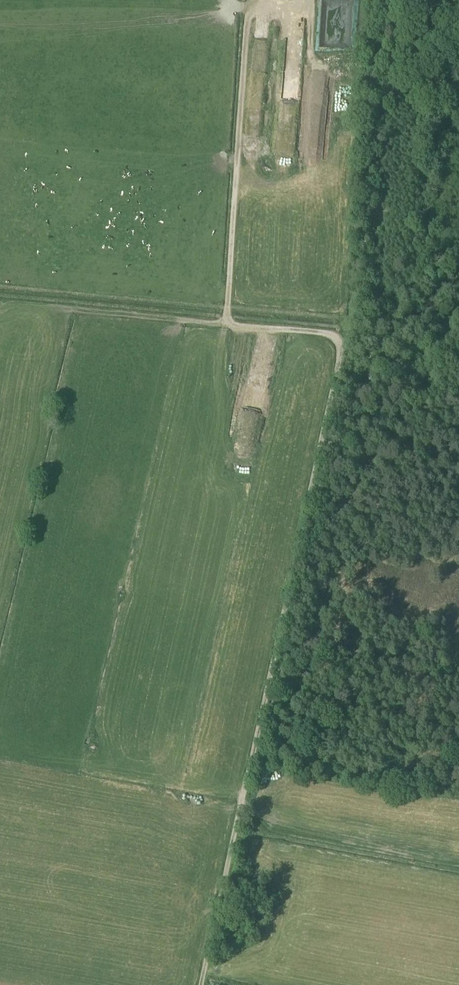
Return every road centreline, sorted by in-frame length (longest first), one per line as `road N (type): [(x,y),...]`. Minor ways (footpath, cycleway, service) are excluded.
road 1 (track): [(226,321),(328,334),(338,356),(201,984)]
road 2 (track): [(67,310),(226,321),(248,0)]
road 3 (track): [(240,808),(311,831),(458,858)]

